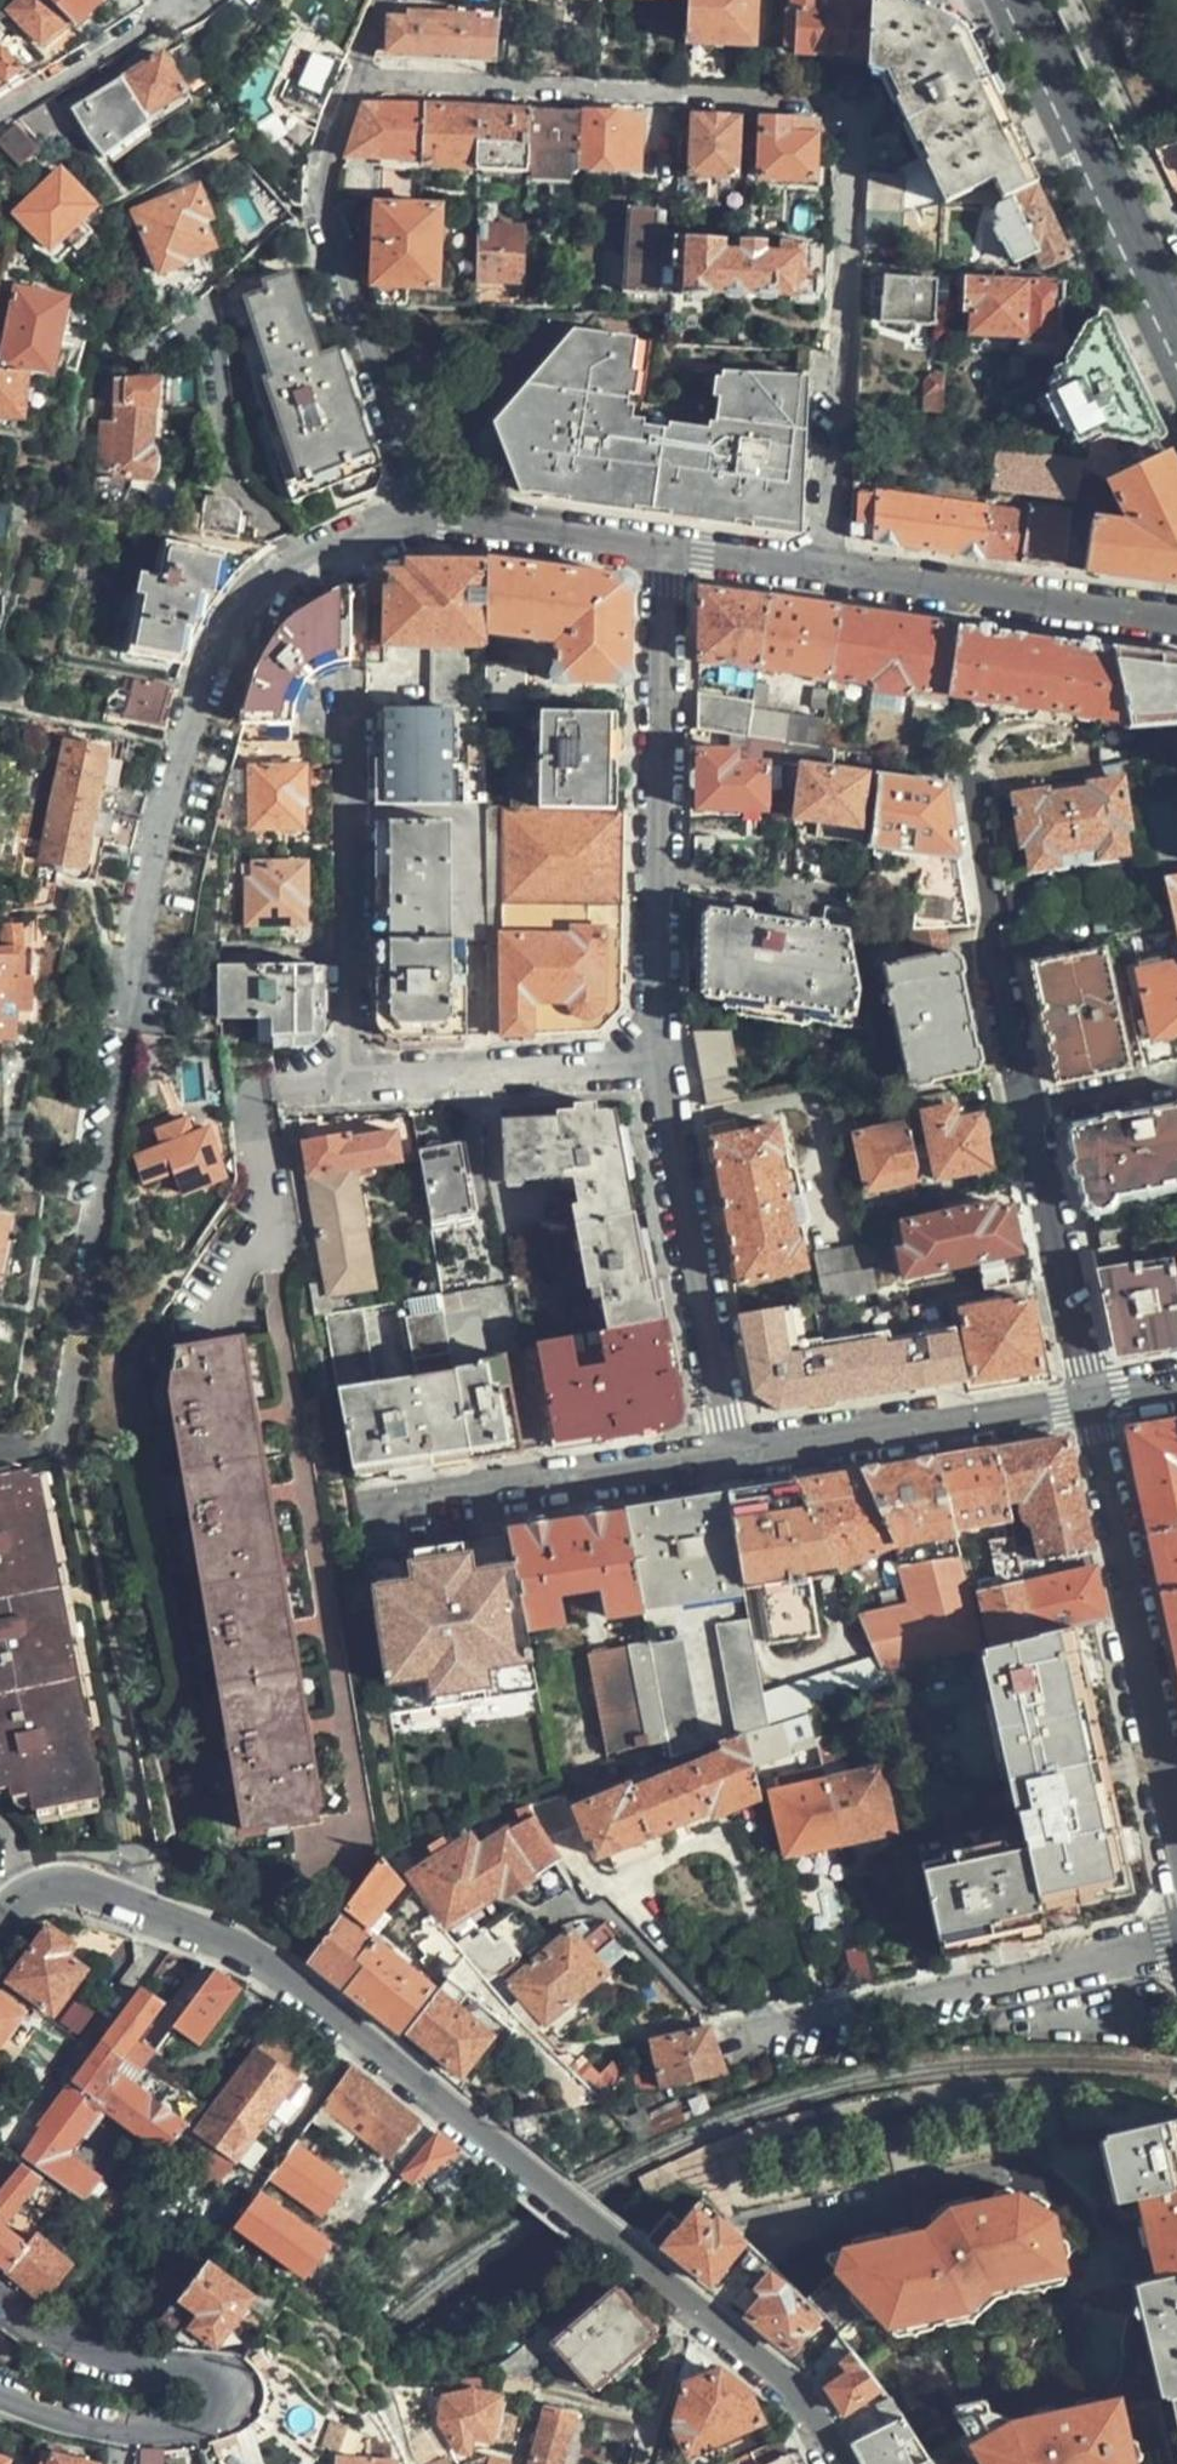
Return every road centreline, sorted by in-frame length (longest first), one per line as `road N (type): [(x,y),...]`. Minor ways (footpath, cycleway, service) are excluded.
road 1 (residential): [(0,1914),(37,1885),(67,1883),(257,1958),(775,2374),(823,2430),(839,2463)]
road 2 (residential): [(414,522),(310,568),(247,619),(178,752),(124,1024),(60,1443)]
road 3 (residential): [(361,79),(854,104),(826,570)]
road 4 (residential): [(351,713),(347,1086),(656,1067)]
road 5 (residential): [(659,548),(656,1067)]
road 6 (residential): [(0,2397),(77,2420),(148,2430),(195,2426),(223,2402),(221,2385),(207,2371),(79,2347),(0,2300)]
road 7 (residential): [(414,522),(321,198),(361,79)]
road 8 (residential): [(1176,1947),(726,2043)]
road 9 (residential): [(1085,1400),(1176,1832)]
road 10 (residential): [(656,1067),(724,1451)]
road 11 (residential): [(724,1451),(1085,1400)]
road 12 (primary): [(1019,0),(1176,327)]
road 13 (residential): [(365,1502),(724,1451)]
road 14 (residential): [(1176,617),(826,570)]
road 15 (residential): [(971,782),(1032,1111)]
road 16 (residential): [(1032,1111),(1085,1400)]
road 17 (residential): [(659,548),(414,522)]
road 18 (residential): [(0,114),(171,2)]
road 19 (residential): [(826,570),(659,548)]
road 20 (residential): [(1032,1111),(1176,1072)]

